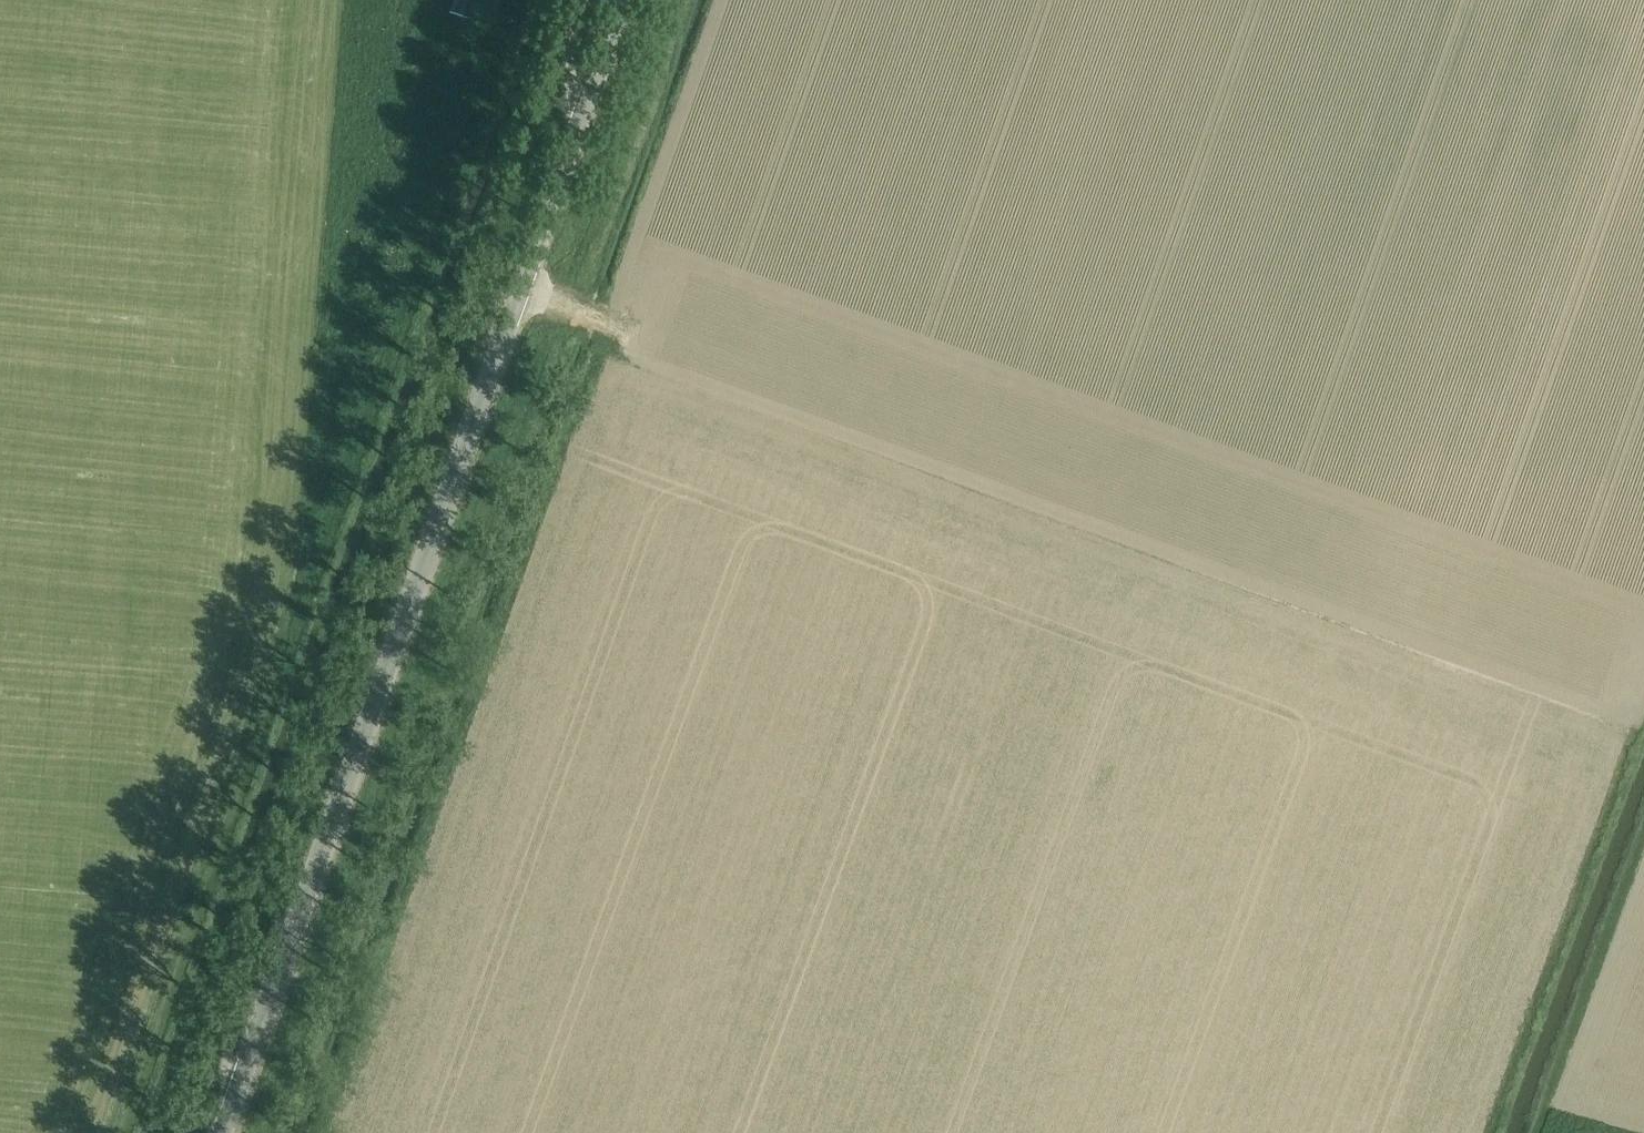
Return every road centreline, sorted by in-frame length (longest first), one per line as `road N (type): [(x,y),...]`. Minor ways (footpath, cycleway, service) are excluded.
road 1 (unclassified): [(223,1132),(623,0)]
road 2 (track): [(1488,1132),(1643,708)]
road 3 (track): [(519,294),(633,333)]

